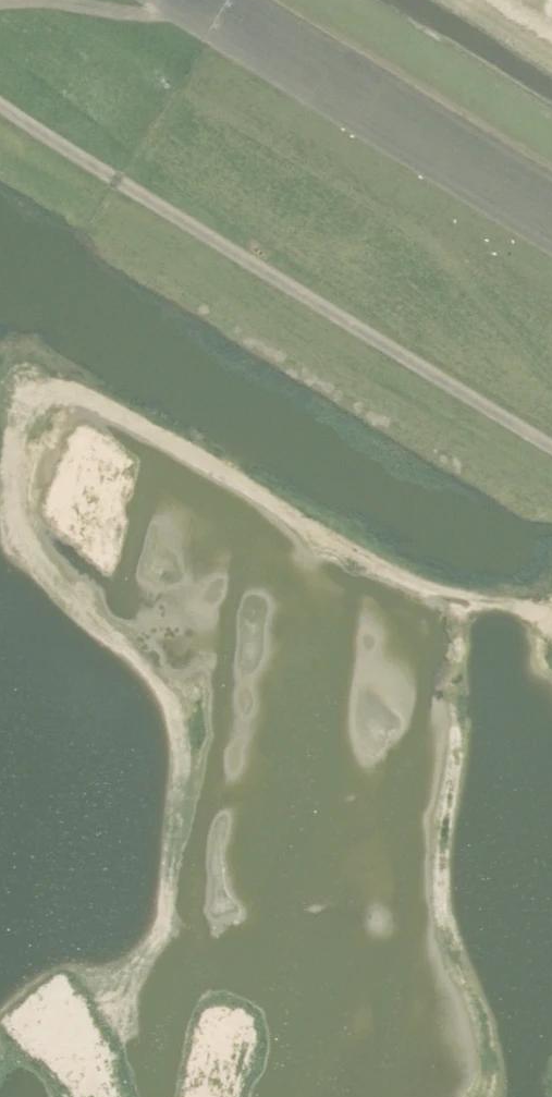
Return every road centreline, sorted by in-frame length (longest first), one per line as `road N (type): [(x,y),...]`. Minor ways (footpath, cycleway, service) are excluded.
road 1 (track): [(152,0),(551,248)]

